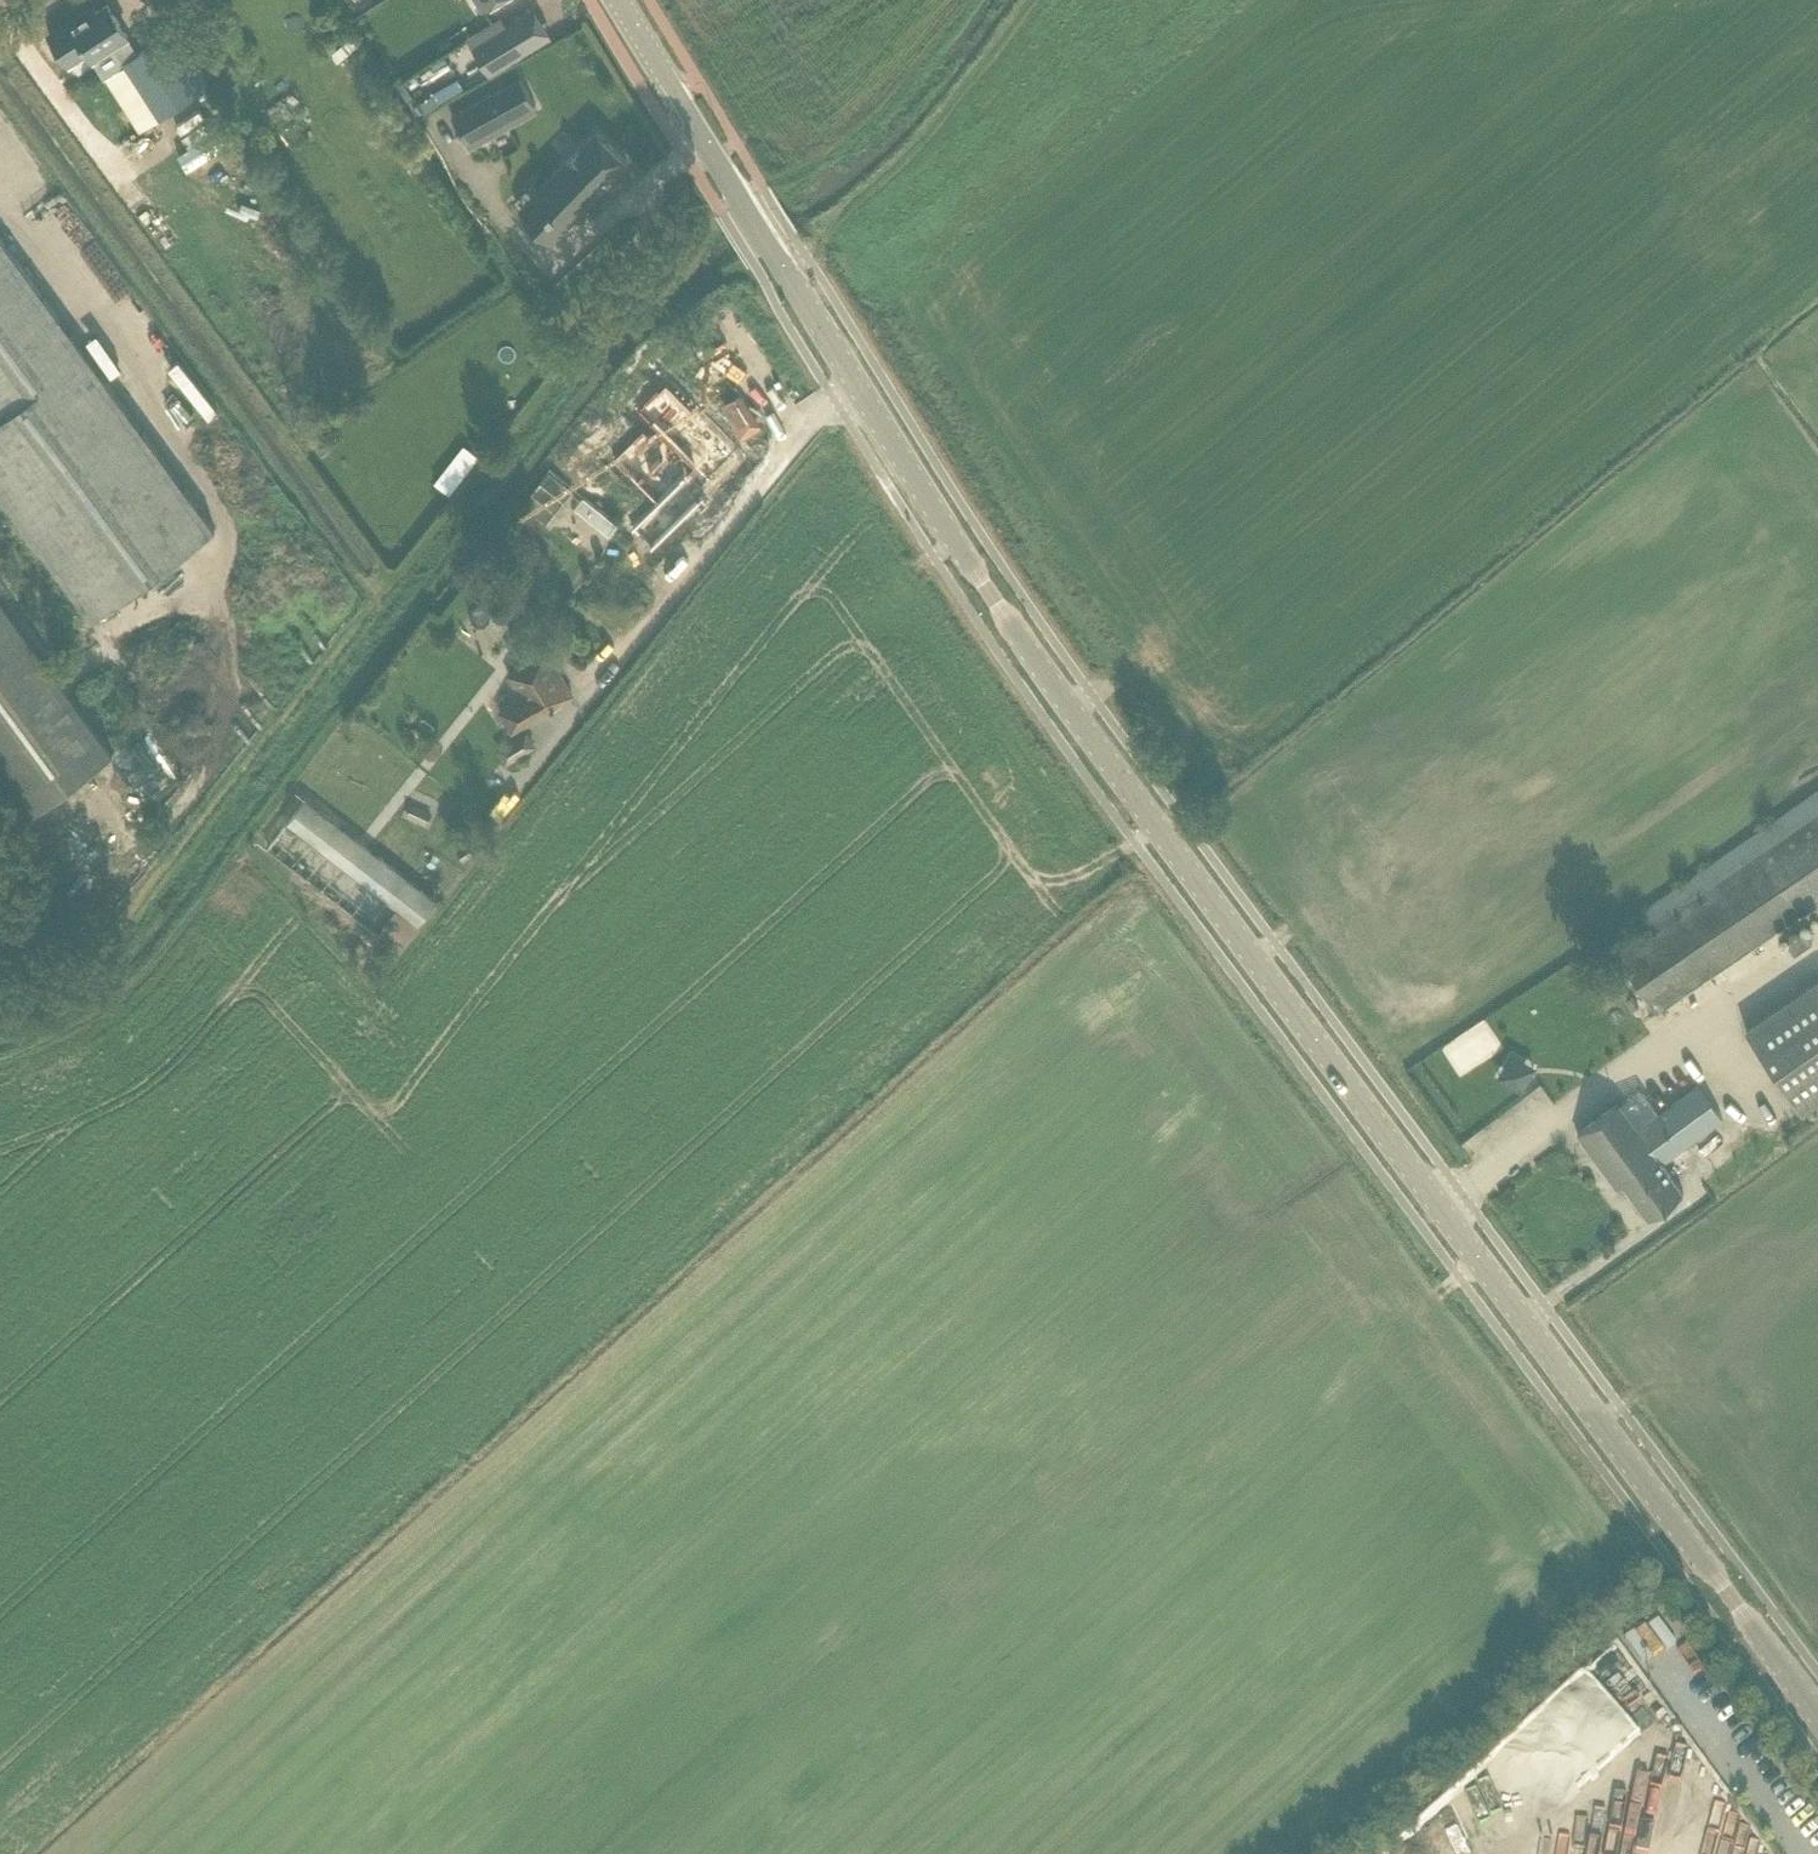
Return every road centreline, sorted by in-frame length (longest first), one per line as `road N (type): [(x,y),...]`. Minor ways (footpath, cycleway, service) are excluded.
road 1 (tertiary): [(1817,1712),(991,593),(617,0)]

